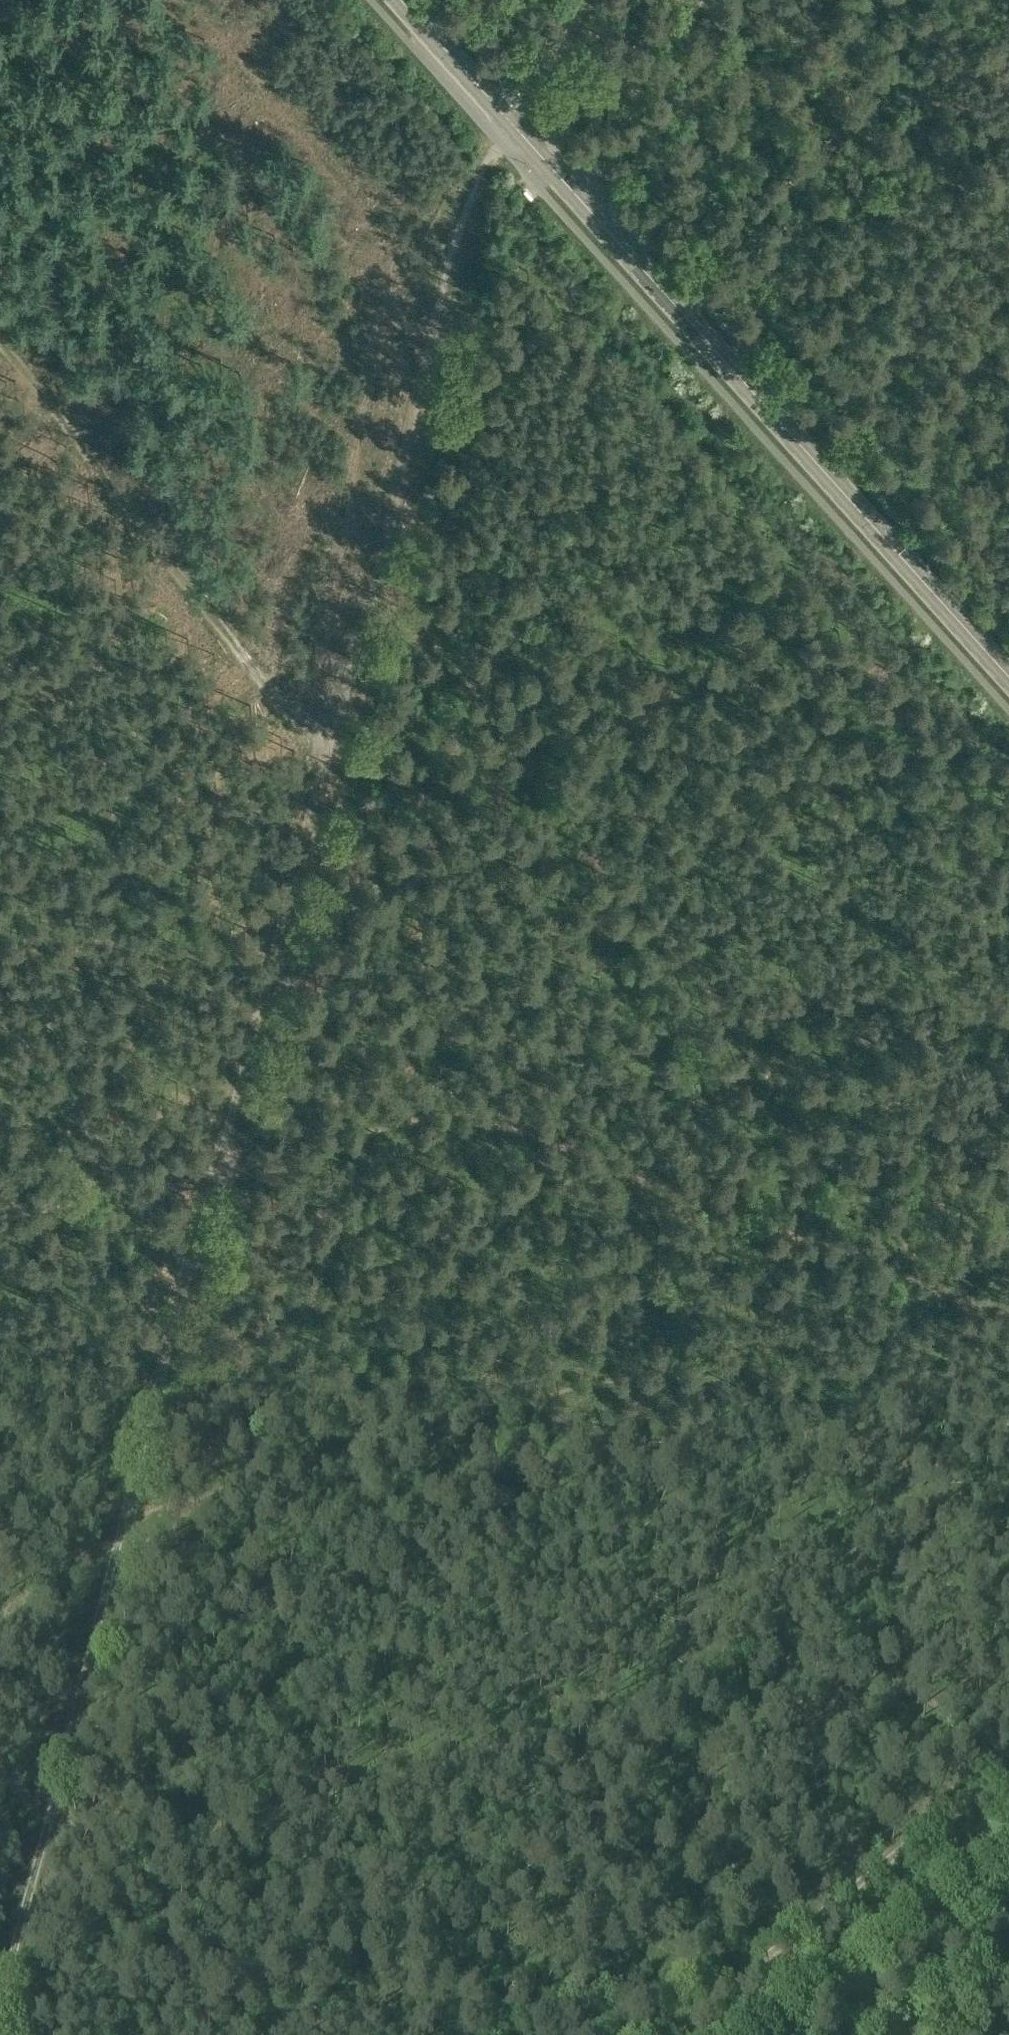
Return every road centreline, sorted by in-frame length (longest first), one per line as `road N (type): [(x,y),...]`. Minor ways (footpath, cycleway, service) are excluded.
road 1 (track): [(498,140),(447,266),(379,564),(115,1541),(0,2006)]
road 2 (track): [(1008,1313),(960,1304),(506,1125),(463,1117),(426,1118),(0,1216)]
road 3 (track): [(1008,1753),(935,1704),(862,1670),(781,1661),(132,1849),(92,1840),(52,1802)]
road 4 (track): [(925,1287),(920,1262),(379,564)]
road 5 (primary): [(1008,679),(508,120)]
road 6 (track): [(1008,1770),(673,2034)]
road 7 (track): [(191,1264),(0,1015)]
road 8 (track): [(1008,1867),(782,2034)]
road 9 (primary): [(508,120),(401,0)]
road 10 (unclassified): [(508,120),(573,0)]

